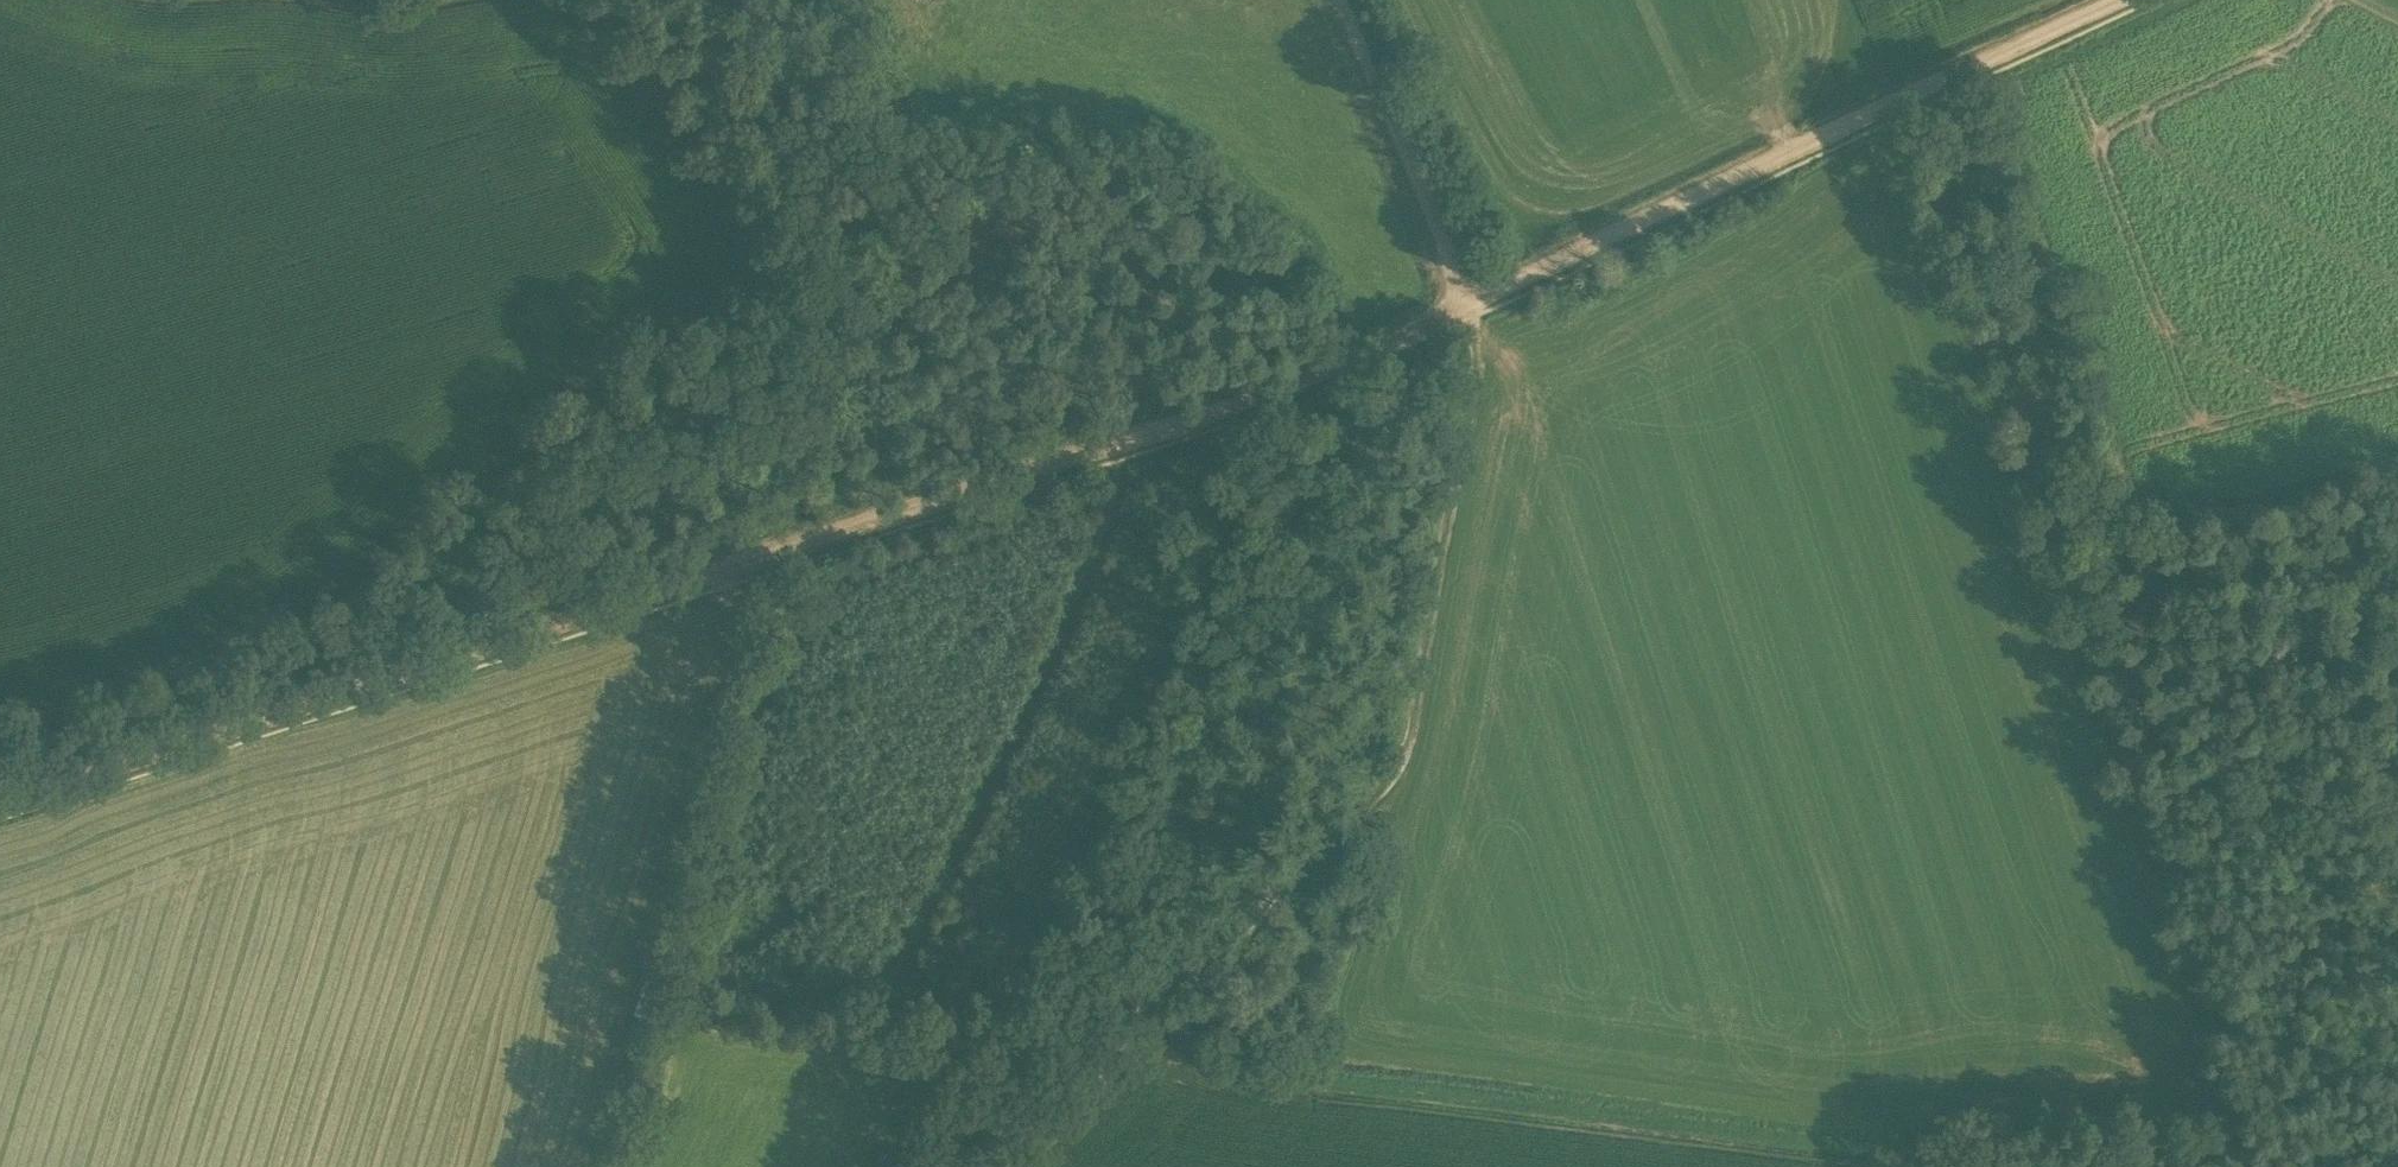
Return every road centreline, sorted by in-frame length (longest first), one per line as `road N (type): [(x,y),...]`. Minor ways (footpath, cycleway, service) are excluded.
road 1 (track): [(1468,305),(1215,418),(0,815)]
road 2 (track): [(1468,305),(1916,92)]
road 3 (track): [(1468,305),(1341,0)]
road 4 (track): [(1916,92),(2109,0)]

